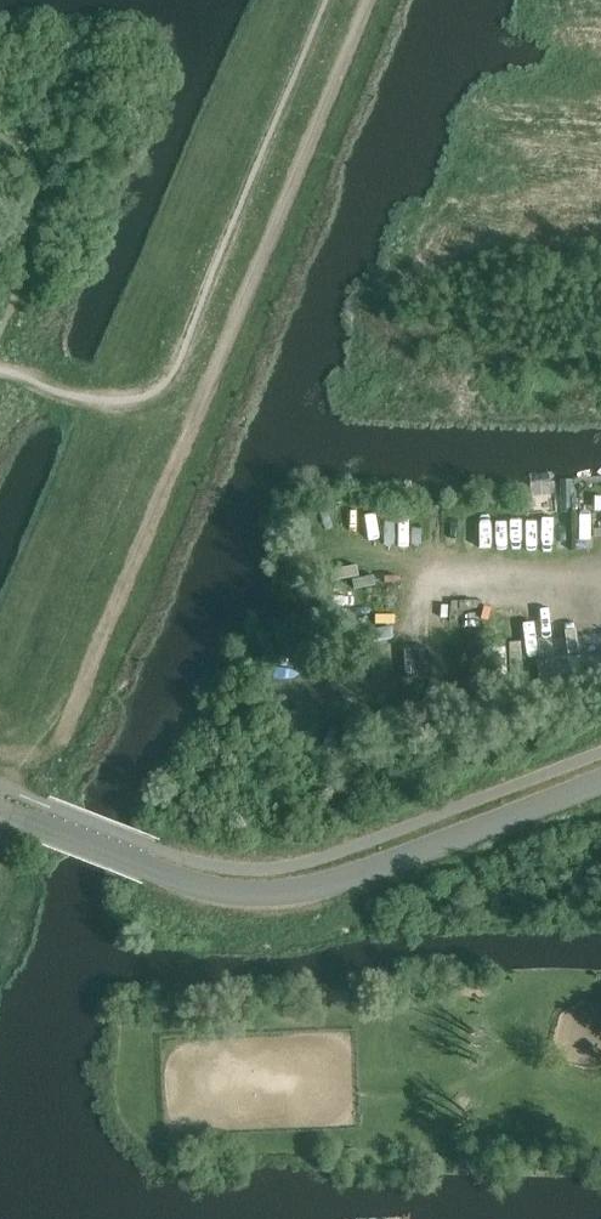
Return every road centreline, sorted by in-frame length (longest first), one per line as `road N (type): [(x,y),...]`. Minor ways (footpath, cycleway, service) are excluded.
road 1 (unclassified): [(149,866),(228,888),(305,887),(600,782)]

